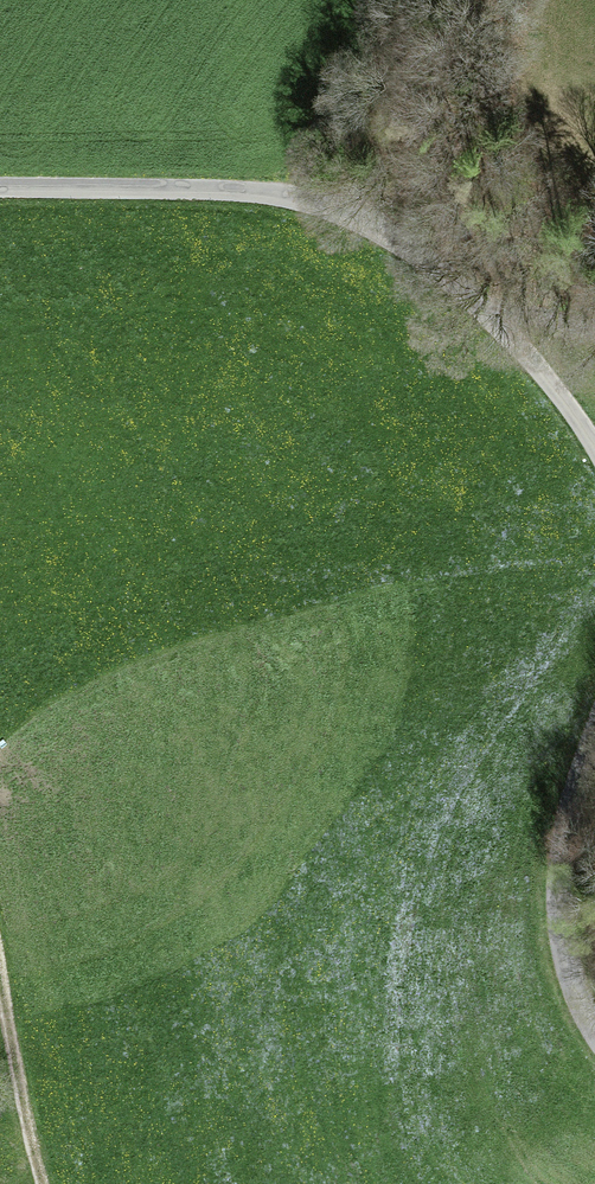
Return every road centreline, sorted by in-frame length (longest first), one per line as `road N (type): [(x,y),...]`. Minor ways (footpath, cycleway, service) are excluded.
road 1 (unclassified): [(0,187),(246,192),(361,219),(485,312),(594,444)]
road 2 (unclassified): [(594,733),(567,822),(559,893),(573,985),(594,1031)]
road 3 (track): [(409,0),(344,130),(278,196)]
road 4 (track): [(0,980),(42,1183)]

